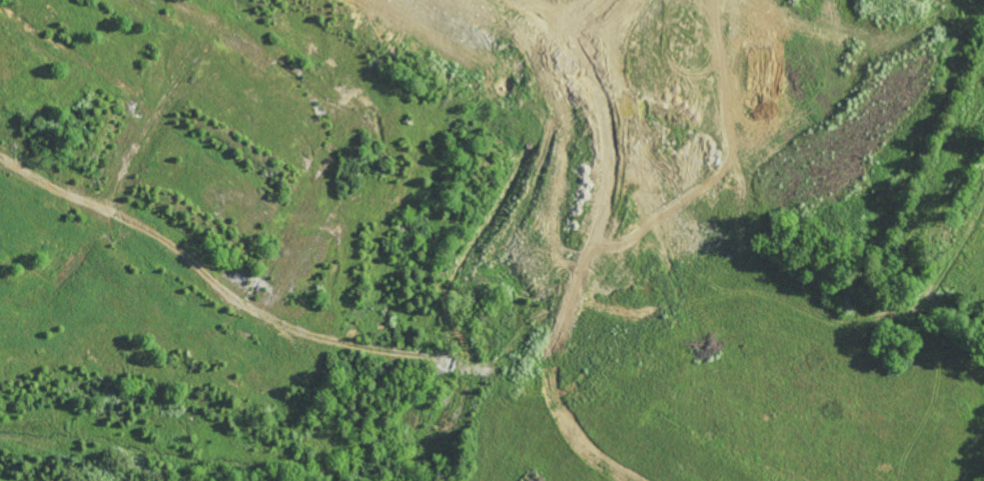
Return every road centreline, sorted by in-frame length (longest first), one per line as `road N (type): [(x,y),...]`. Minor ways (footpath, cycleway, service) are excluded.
road 1 (track): [(0,154),(55,189),(140,221),(262,313),(351,343),(486,369),(636,480)]

